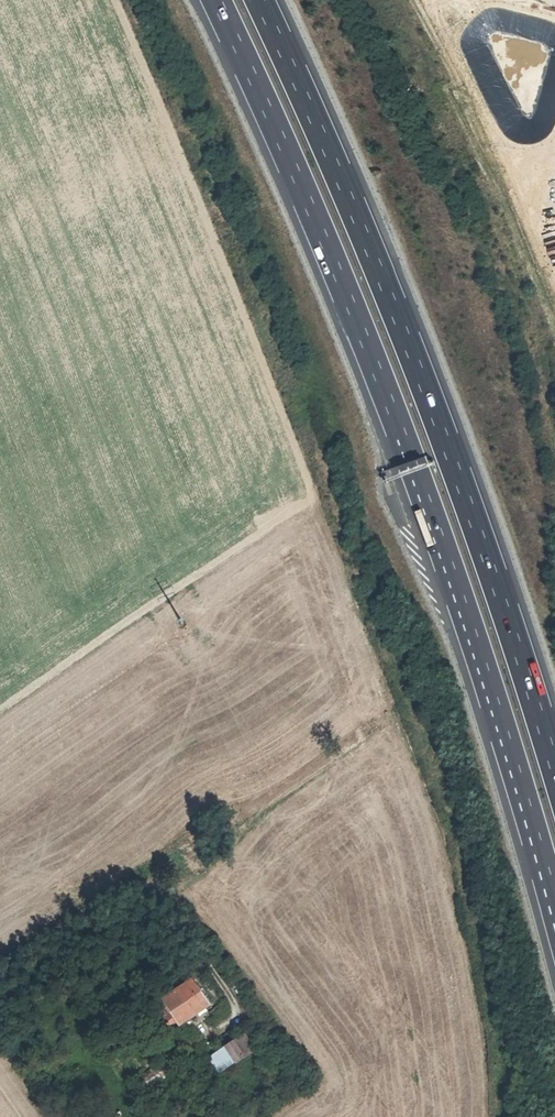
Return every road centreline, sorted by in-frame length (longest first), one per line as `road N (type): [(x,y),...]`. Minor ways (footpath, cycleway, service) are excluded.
road 1 (track): [(499,1116),(495,1020),(424,732),(115,0)]
road 2 (motorway): [(217,0),(292,162),(411,464),(497,696),(554,889)]
road 3 (motorway): [(554,767),(450,451),(260,0)]
road 4 (unclassified): [(0,963),(134,881)]

